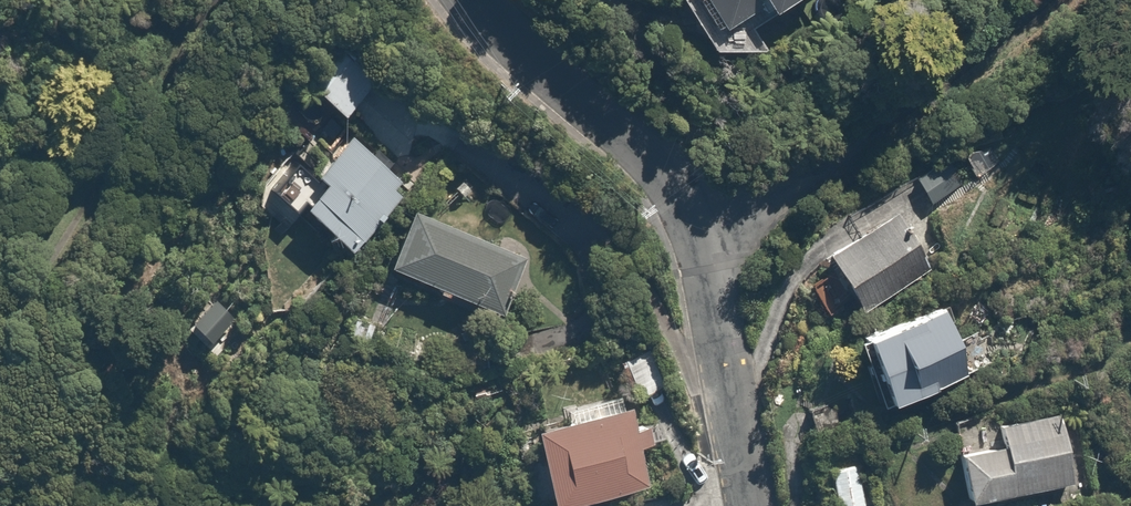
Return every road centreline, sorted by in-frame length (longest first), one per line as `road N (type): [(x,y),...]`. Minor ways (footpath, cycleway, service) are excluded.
road 1 (residential): [(753,505),(690,201),(660,161),(534,59),(476,0)]
road 2 (track): [(706,249),(768,197),(856,149),(1054,0)]

